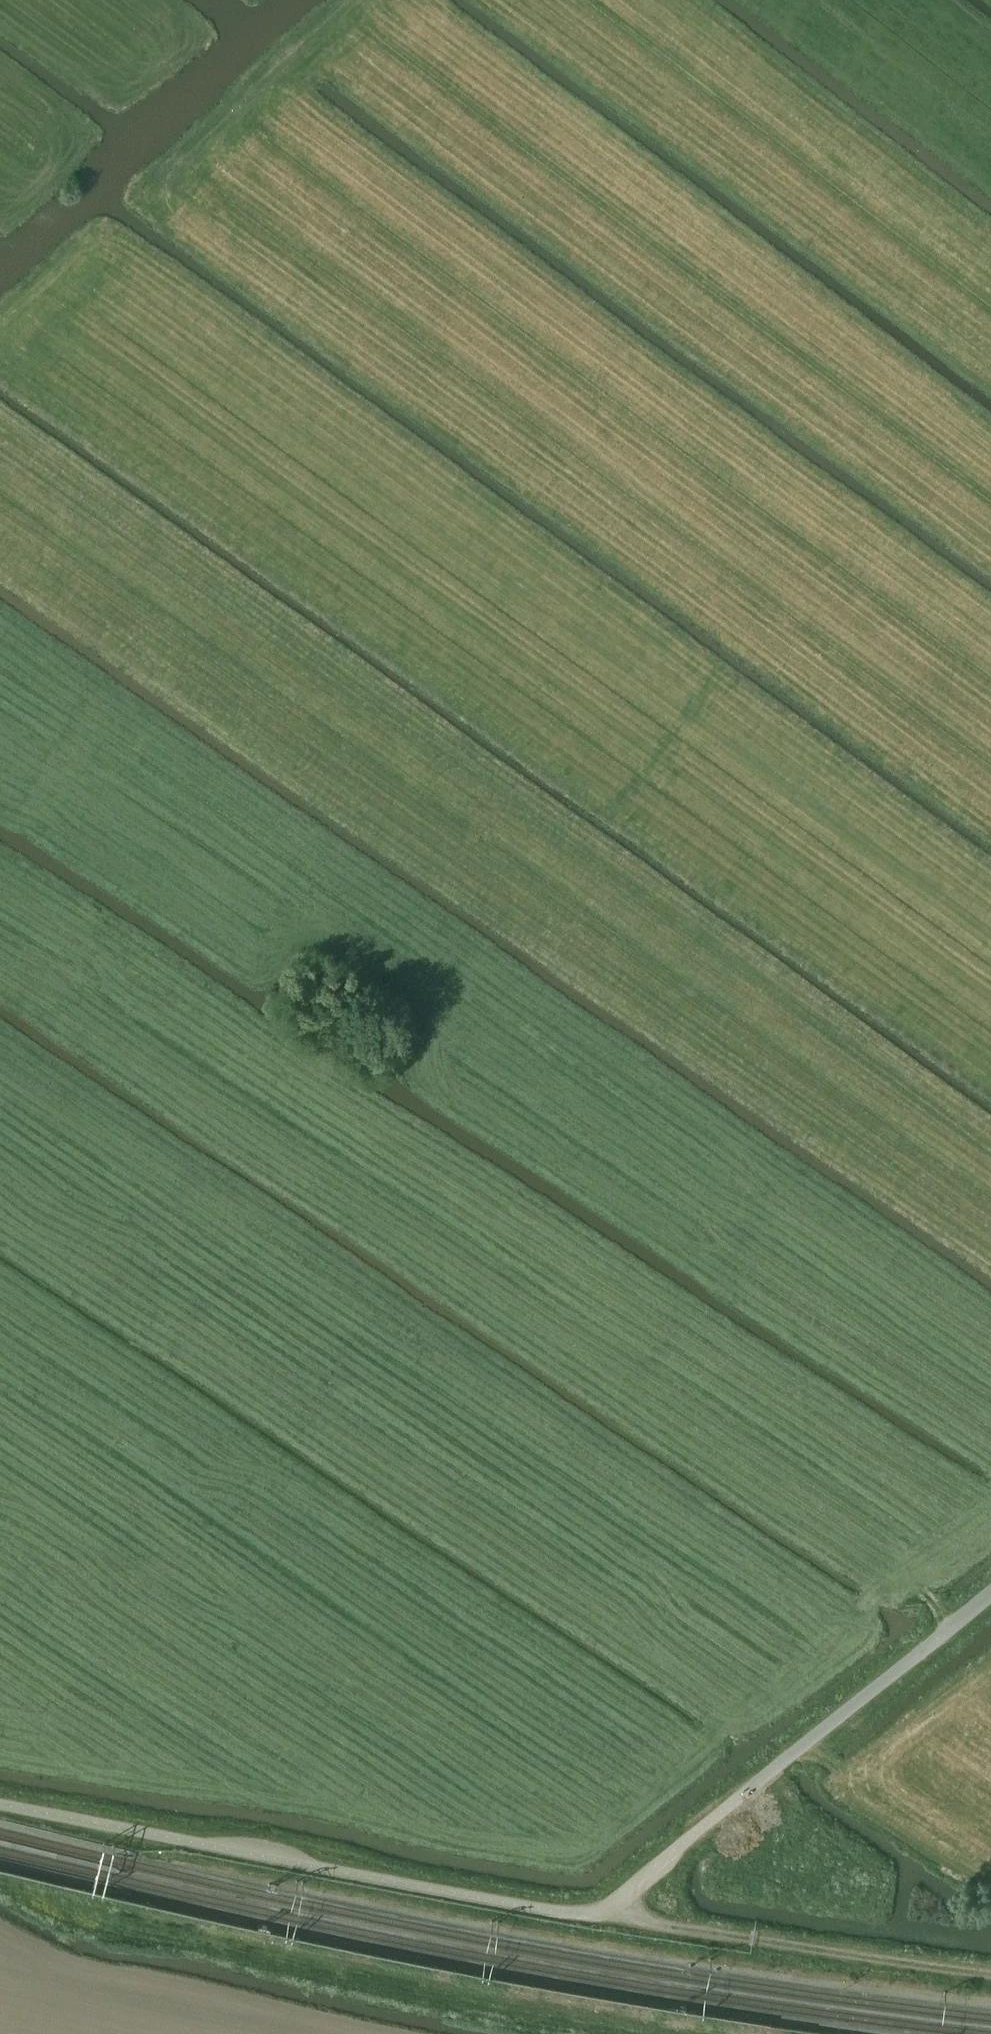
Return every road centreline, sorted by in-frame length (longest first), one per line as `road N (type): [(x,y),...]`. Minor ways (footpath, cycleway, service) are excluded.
road 1 (unclassified): [(990,1593),(617,1902)]
road 2 (track): [(753,1941),(990,1972)]

